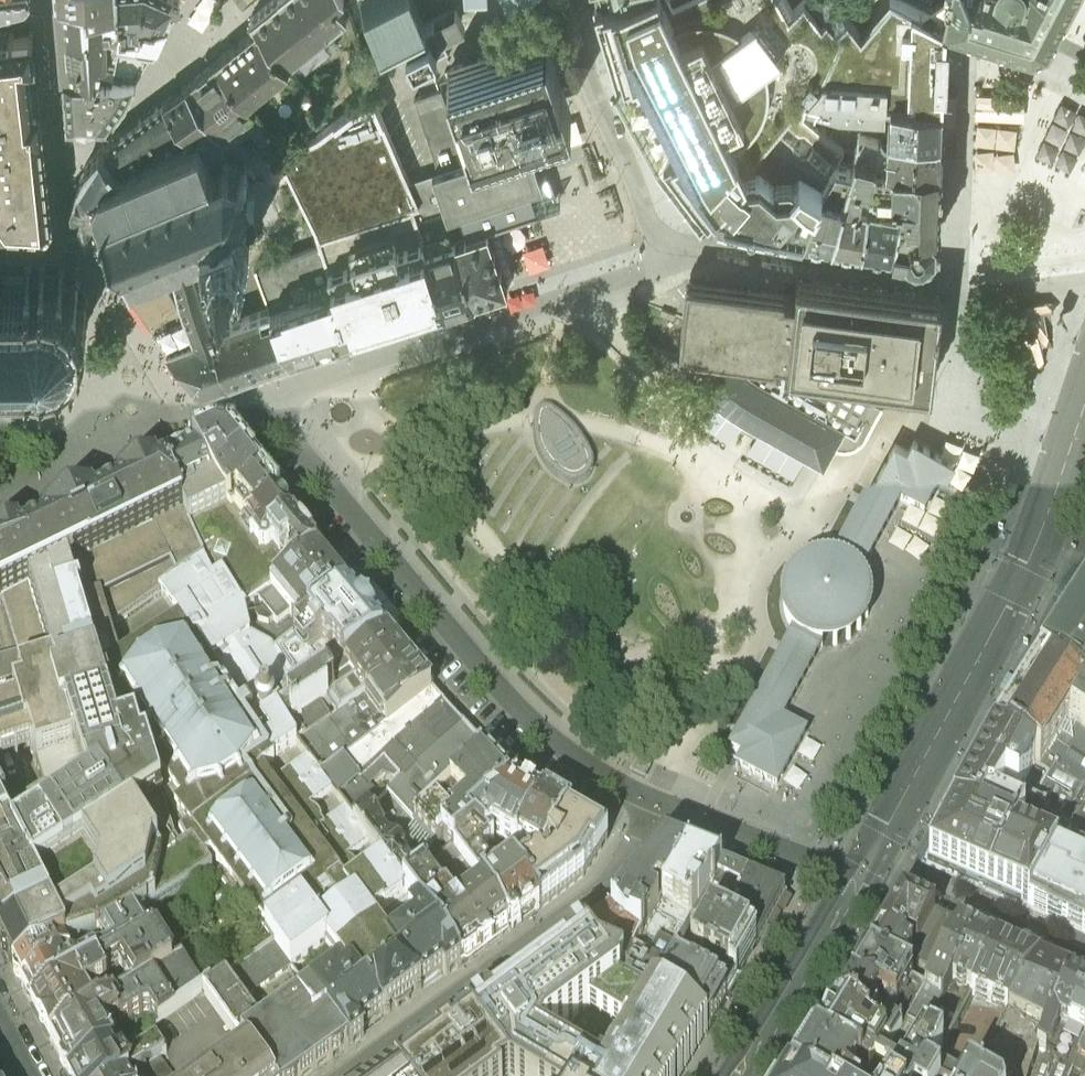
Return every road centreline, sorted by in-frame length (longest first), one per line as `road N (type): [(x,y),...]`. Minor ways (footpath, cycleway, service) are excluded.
road 1 (unclassified): [(858,879),(1028,564),(1084,407)]
road 2 (residential): [(663,804),(561,747),(477,663),(304,455)]
road 3 (residential): [(342,1075),(594,892),(663,804)]
road 4 (residential): [(1084,259),(935,274),(687,247)]
road 5 (residential): [(569,0),(583,65),(655,232)]
road 6 (unclassified): [(742,1075),(858,879)]
road 7 (residential): [(858,879),(663,804)]

